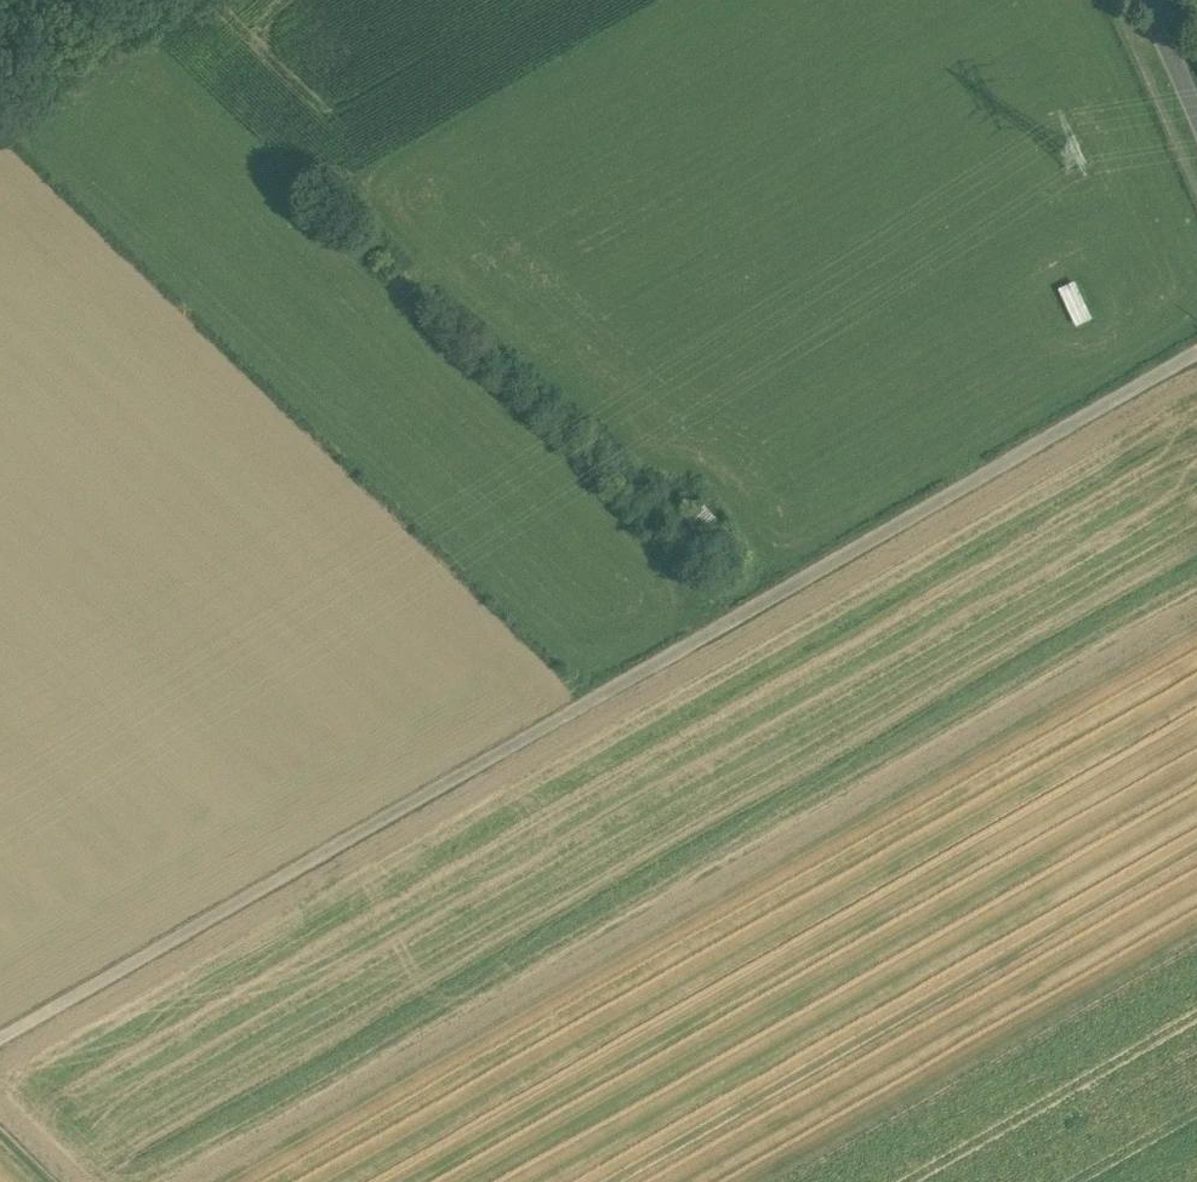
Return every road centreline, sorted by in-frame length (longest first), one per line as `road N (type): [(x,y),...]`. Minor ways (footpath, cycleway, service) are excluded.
road 1 (track): [(1196,355),(0,1052)]

